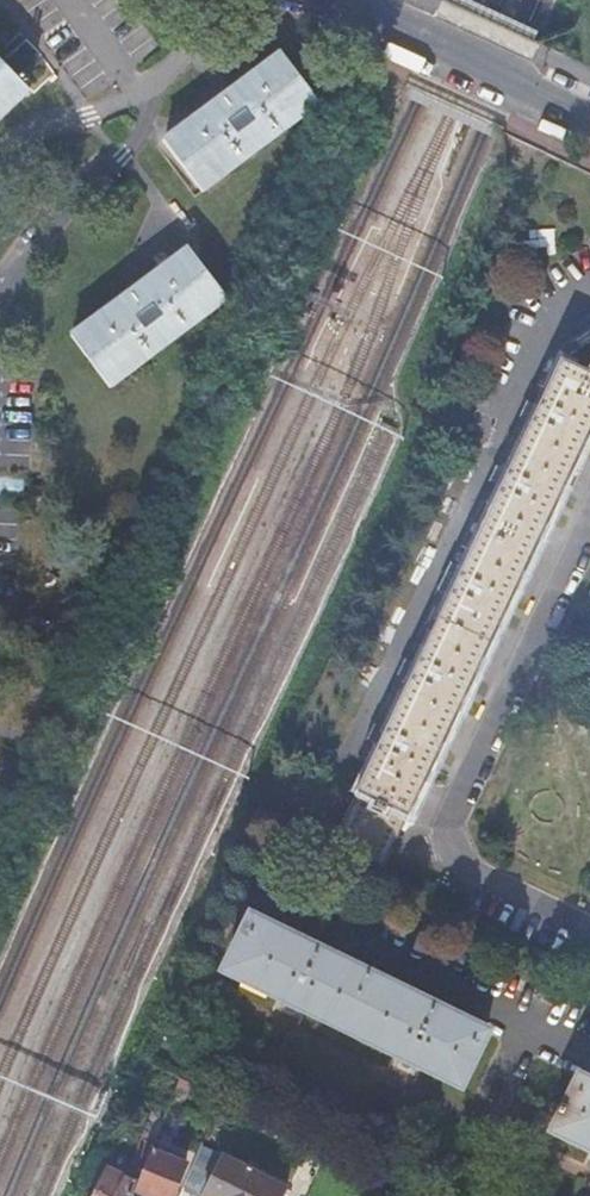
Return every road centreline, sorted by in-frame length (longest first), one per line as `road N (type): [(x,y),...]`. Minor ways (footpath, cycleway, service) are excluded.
road 1 (tertiary): [(589,119),(334,0)]

